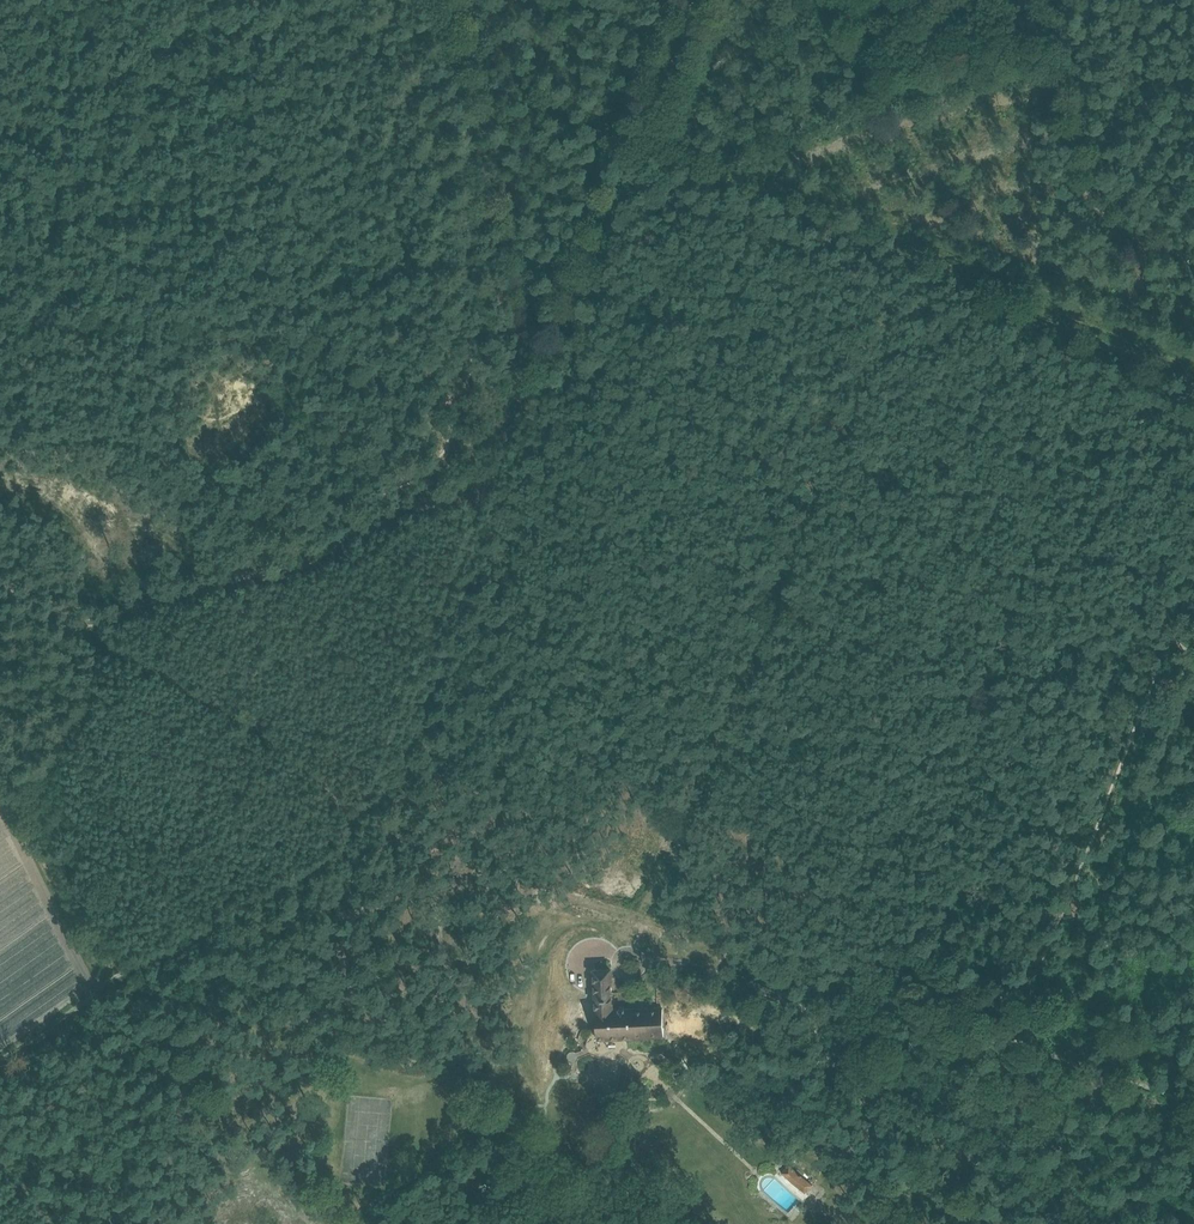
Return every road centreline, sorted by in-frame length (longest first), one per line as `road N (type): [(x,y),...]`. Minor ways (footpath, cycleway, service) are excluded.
road 1 (track): [(1193,384),(647,142)]
road 2 (track): [(357,823),(341,855),(113,981),(0,1064)]
road 3 (track): [(647,142),(532,387)]
road 4 (track): [(704,0),(647,142)]

